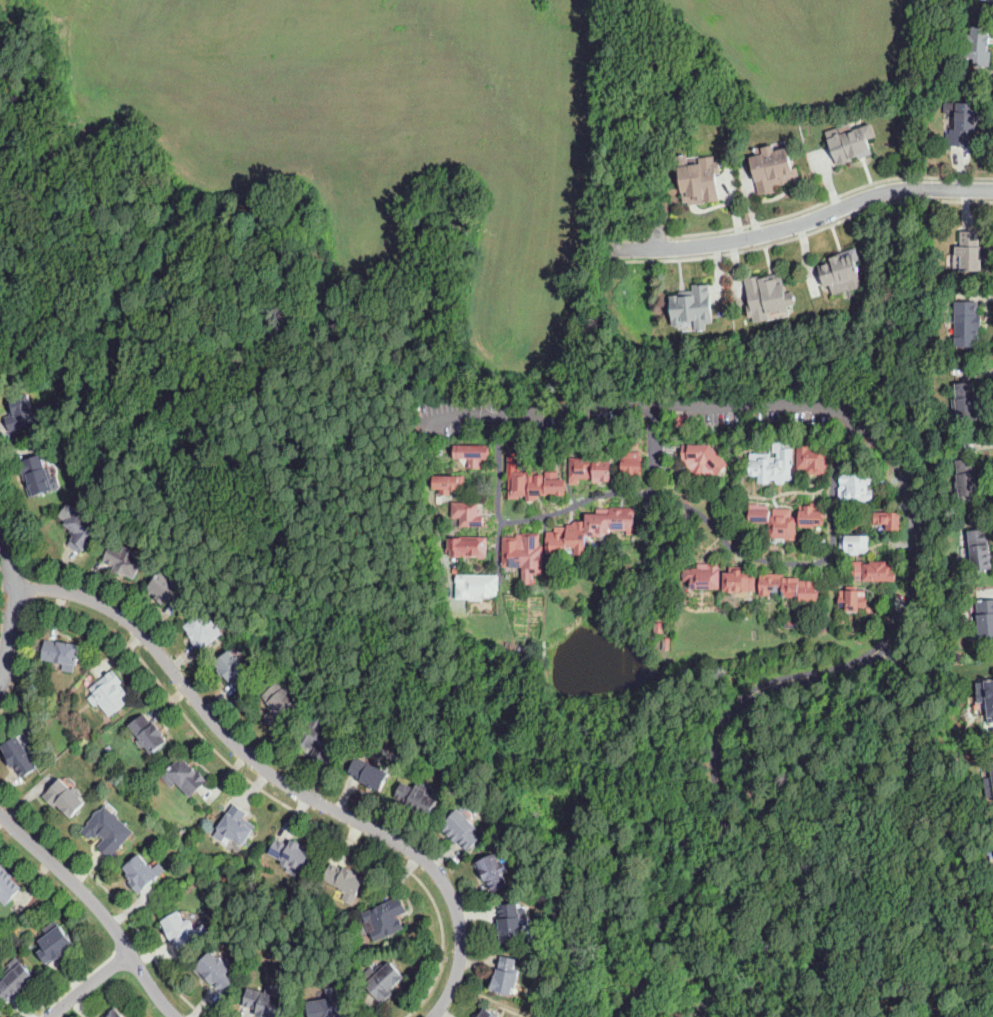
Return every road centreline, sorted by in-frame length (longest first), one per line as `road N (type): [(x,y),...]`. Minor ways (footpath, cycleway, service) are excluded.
road 1 (residential): [(617,1016),(645,985),(670,912),(717,852),(717,757),(732,714),(759,689),(872,656),(901,623),(917,584),(913,497),(874,433),(834,409),(802,402),(431,414)]
road 2 (residential): [(431,1016),(451,981),(456,922),(451,898),(419,853),(265,770),(120,613),(57,589),(13,587)]
road 3 (residential): [(614,248),(757,236),(903,188),(992,190)]
road 4 (residential): [(0,814),(102,912),(177,1016)]
road 5 (residential): [(0,678),(13,587),(0,526)]

